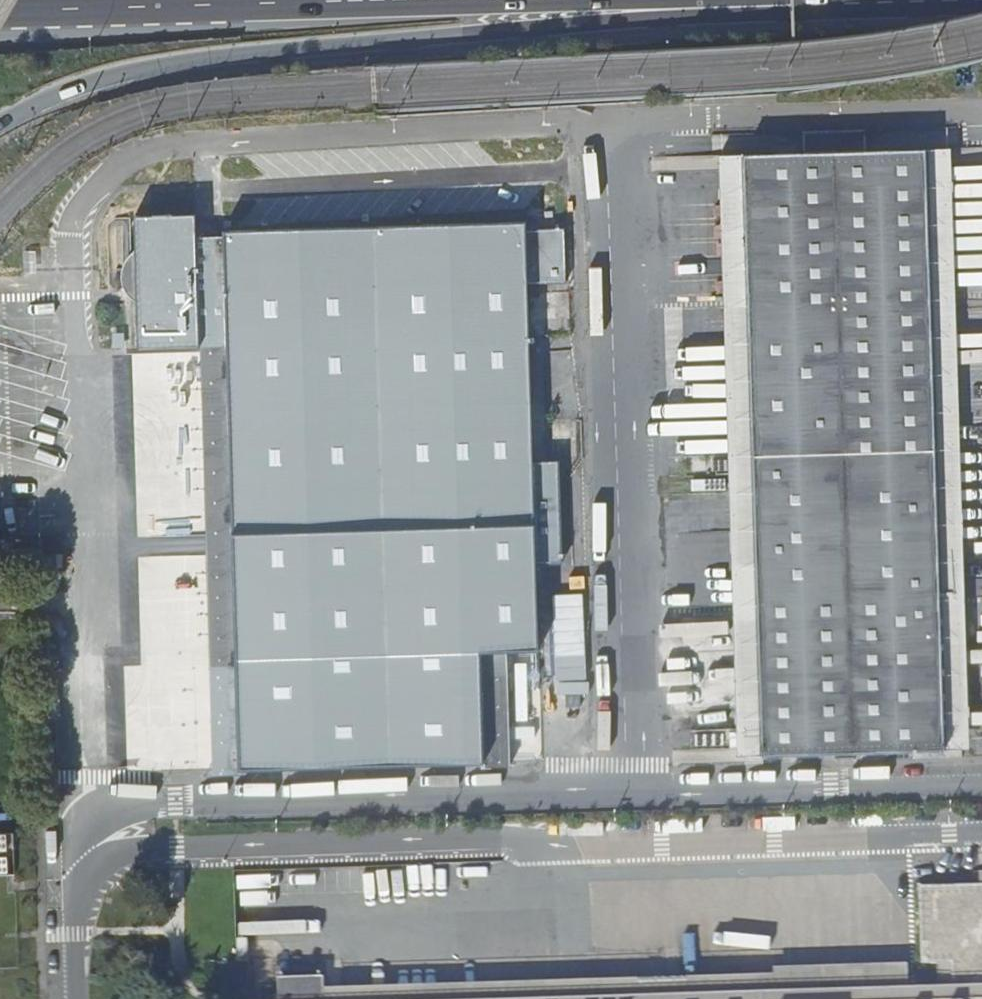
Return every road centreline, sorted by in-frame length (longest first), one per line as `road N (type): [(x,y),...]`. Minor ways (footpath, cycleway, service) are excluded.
road 1 (trunk): [(0,126),(71,90),(168,64),(790,14),(818,0)]
road 2 (trunk): [(0,12),(391,0)]

